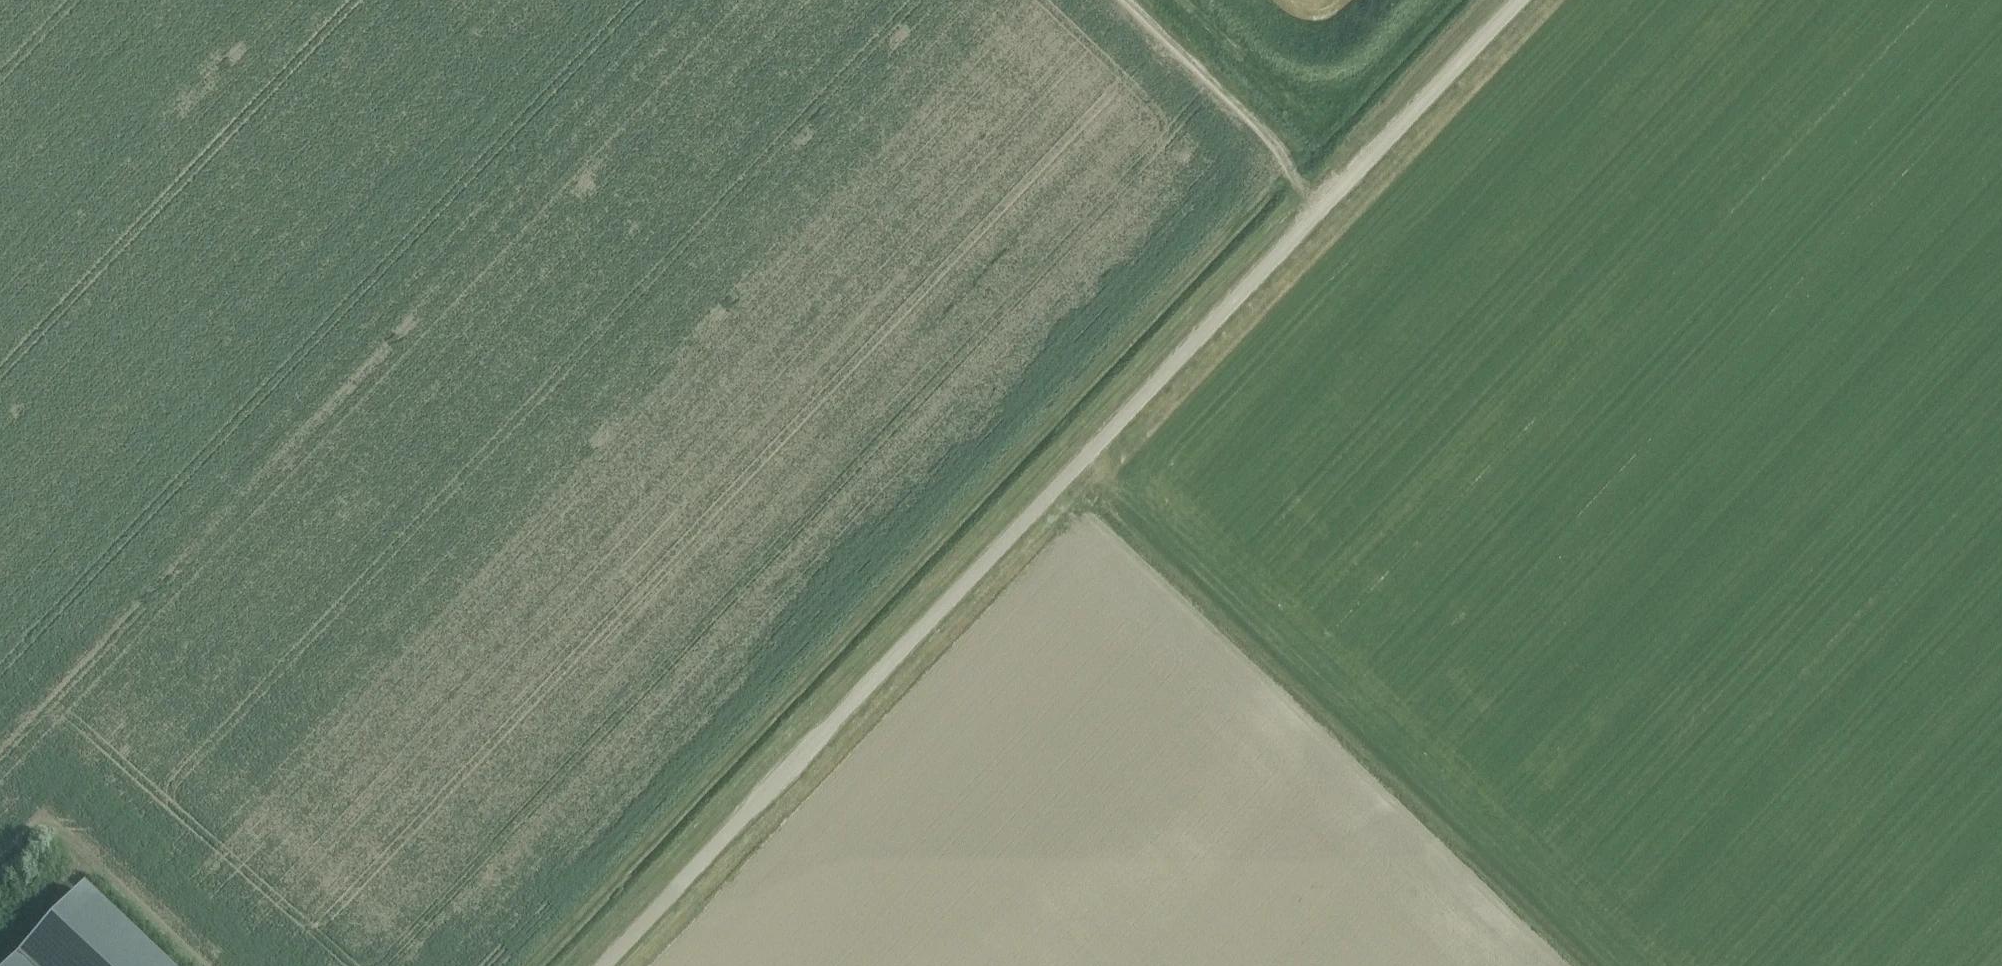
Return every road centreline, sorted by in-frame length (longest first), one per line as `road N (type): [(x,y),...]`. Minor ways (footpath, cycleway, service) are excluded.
road 1 (tertiary): [(601,965),(1510,0)]

